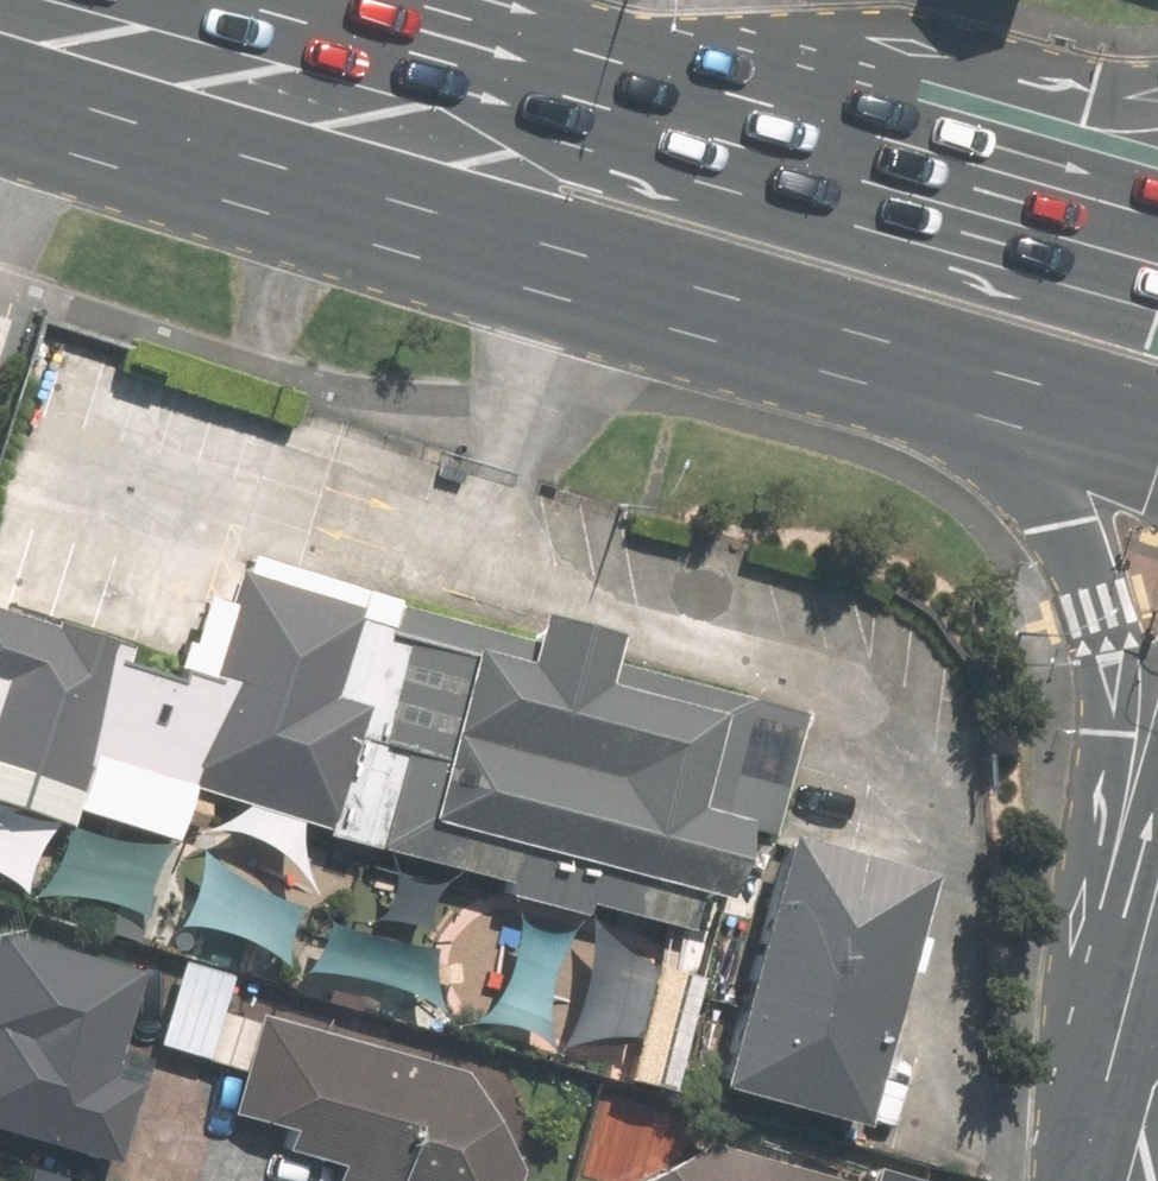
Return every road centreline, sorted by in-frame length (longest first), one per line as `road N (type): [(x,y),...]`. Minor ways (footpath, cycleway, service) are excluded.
road 1 (primary): [(1004,393),(562,275),(223,69)]
road 2 (primary): [(223,69),(549,75),(931,187)]
road 3 (primary): [(1157,726),(1090,593),(1004,393)]
road 4 (primary): [(931,187),(1157,98)]
road 5 (primary): [(931,187),(1157,254)]
road 6 (residential): [(62,22),(0,213)]
road 7 (primary): [(62,22),(223,69)]
road 8 (primary): [(1157,435),(1004,393)]

